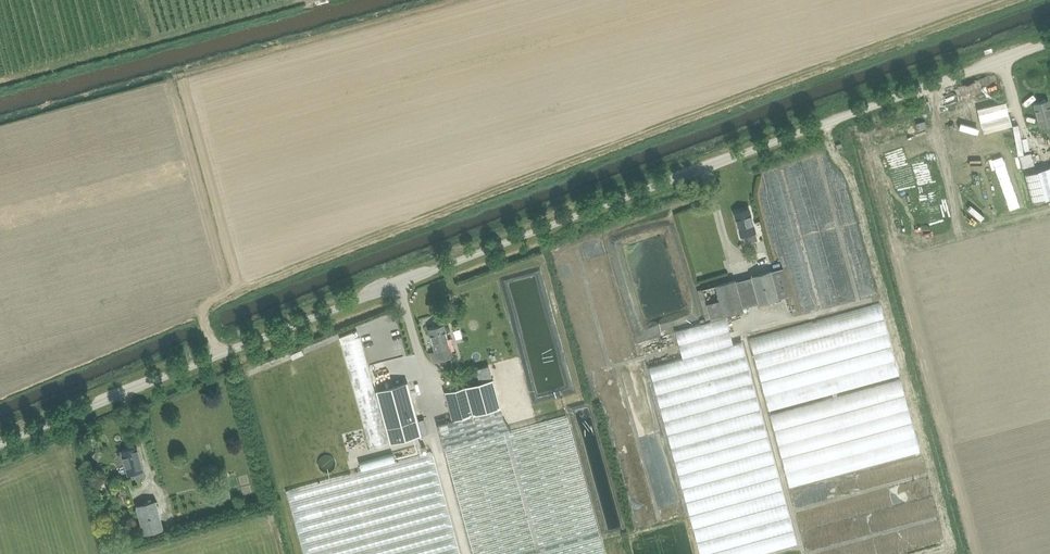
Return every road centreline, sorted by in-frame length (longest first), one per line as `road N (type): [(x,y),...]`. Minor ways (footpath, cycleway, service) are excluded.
road 1 (unclassified): [(0,445),(536,231),(1049,43)]

